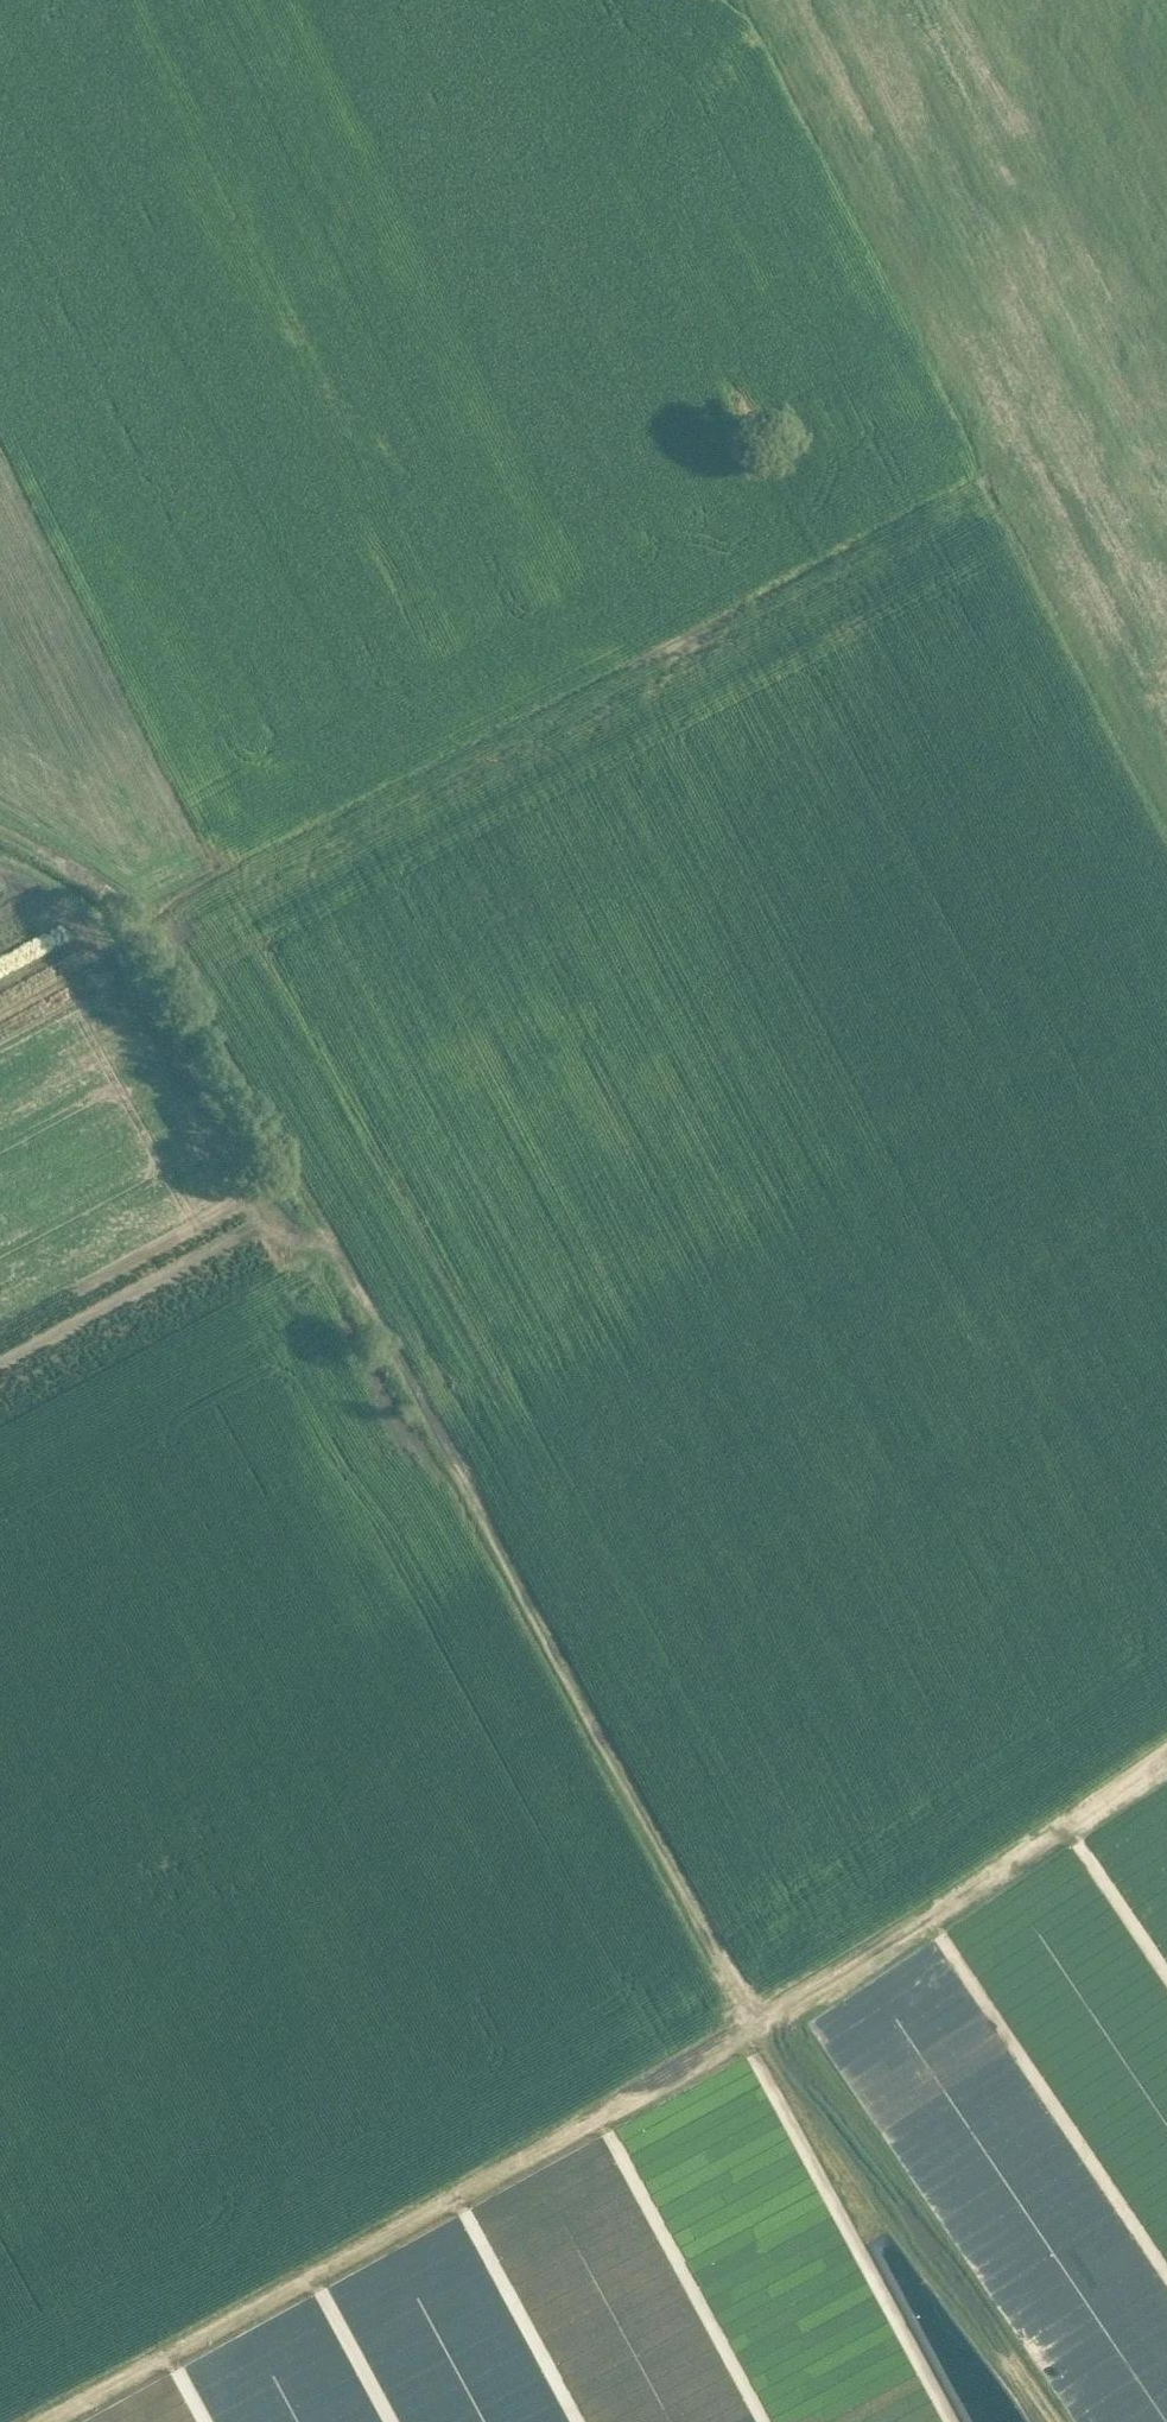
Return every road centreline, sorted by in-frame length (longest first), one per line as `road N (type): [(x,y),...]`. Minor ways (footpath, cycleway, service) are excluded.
road 1 (track): [(0,830),(127,923),(211,1034),(370,1335),(770,2018)]
road 2 (track): [(43,2421),(517,2171),(770,2018)]
road 3 (track): [(770,2018),(934,2198),(1083,2421)]
road 4 (track): [(770,2018),(1013,1878),(1166,1764)]

